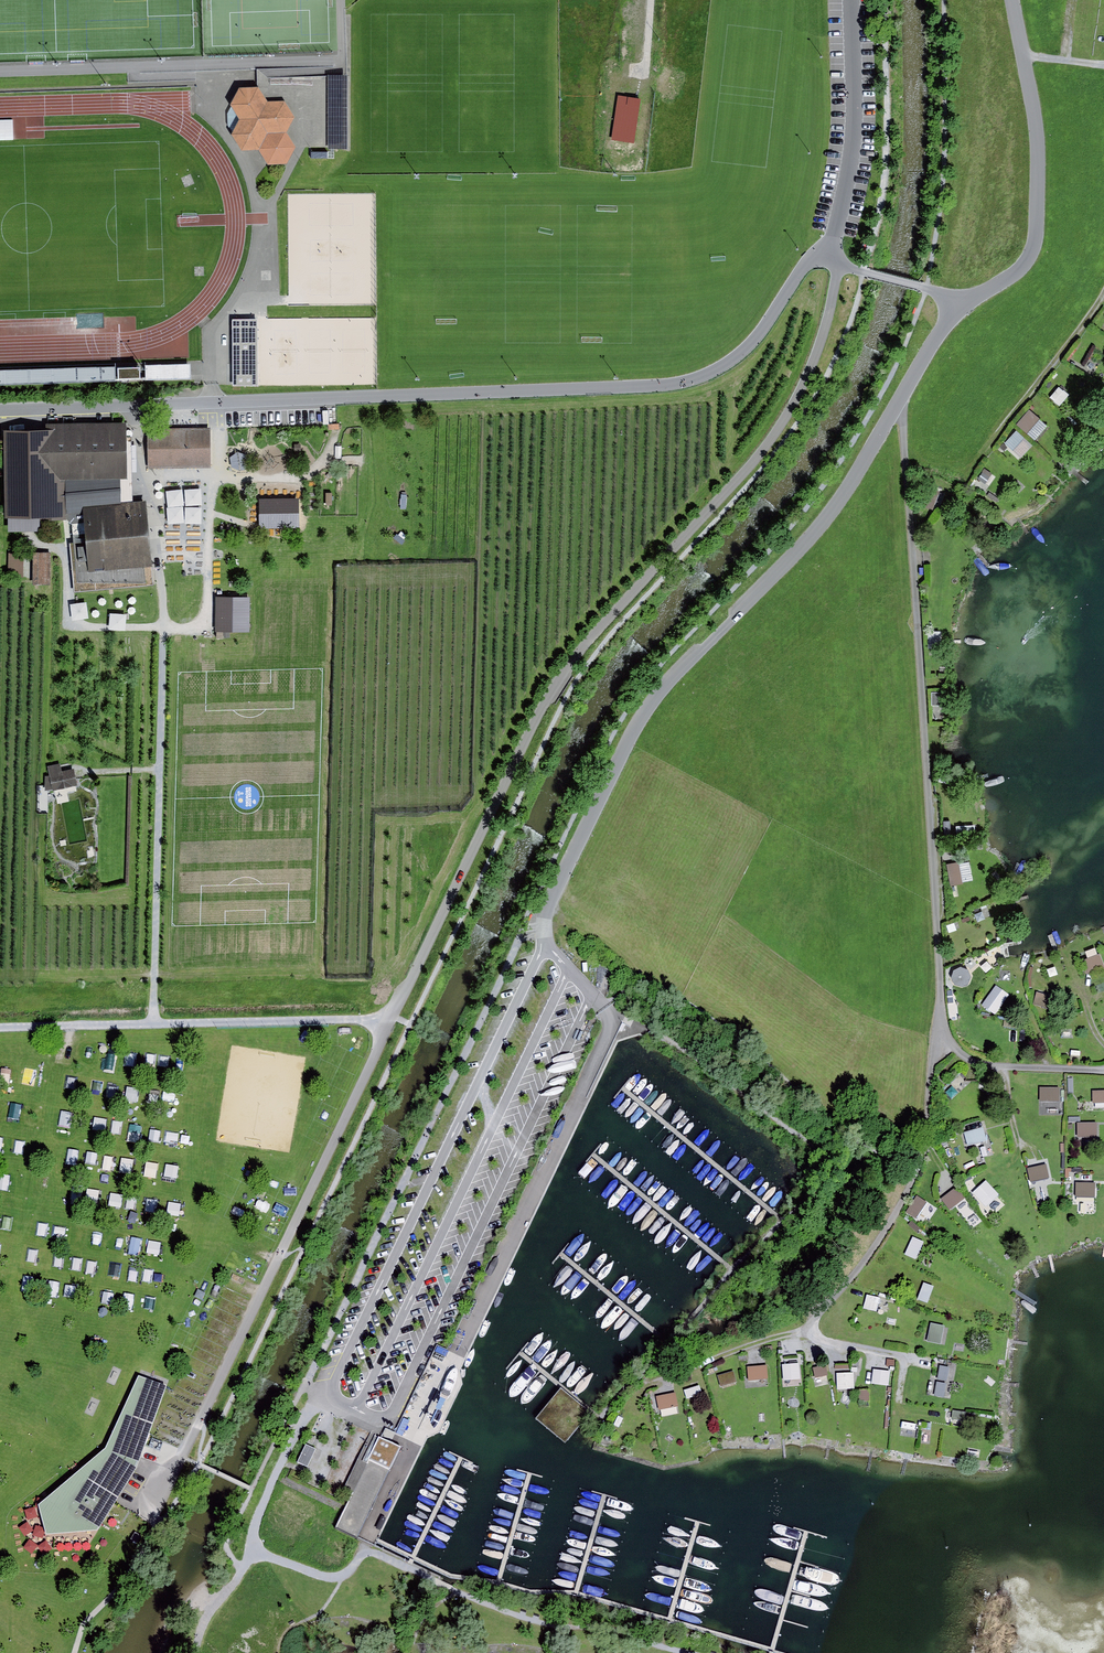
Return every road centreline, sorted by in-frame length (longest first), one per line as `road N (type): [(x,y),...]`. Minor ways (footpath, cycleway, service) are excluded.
road 1 (residential): [(816,254),(752,344),(701,380),(672,386),(0,411)]
road 2 (residential): [(917,1172),(939,990),(900,402)]
road 3 (residential): [(900,402),(815,533),(660,692),(633,733),(541,931)]
road 4 (track): [(611,1014),(689,1054),(814,1147),(823,1169),(819,1186),(730,1271),(599,1421)]
road 5 (track): [(392,1020),(0,1028)]
road 6 (residential): [(1012,0),(1036,124),(1036,233),(1017,273),(956,306)]
road 7 (unclassified): [(850,0),(854,165),(838,222),(816,254)]
road 8 (unclassified): [(816,254),(956,306)]

